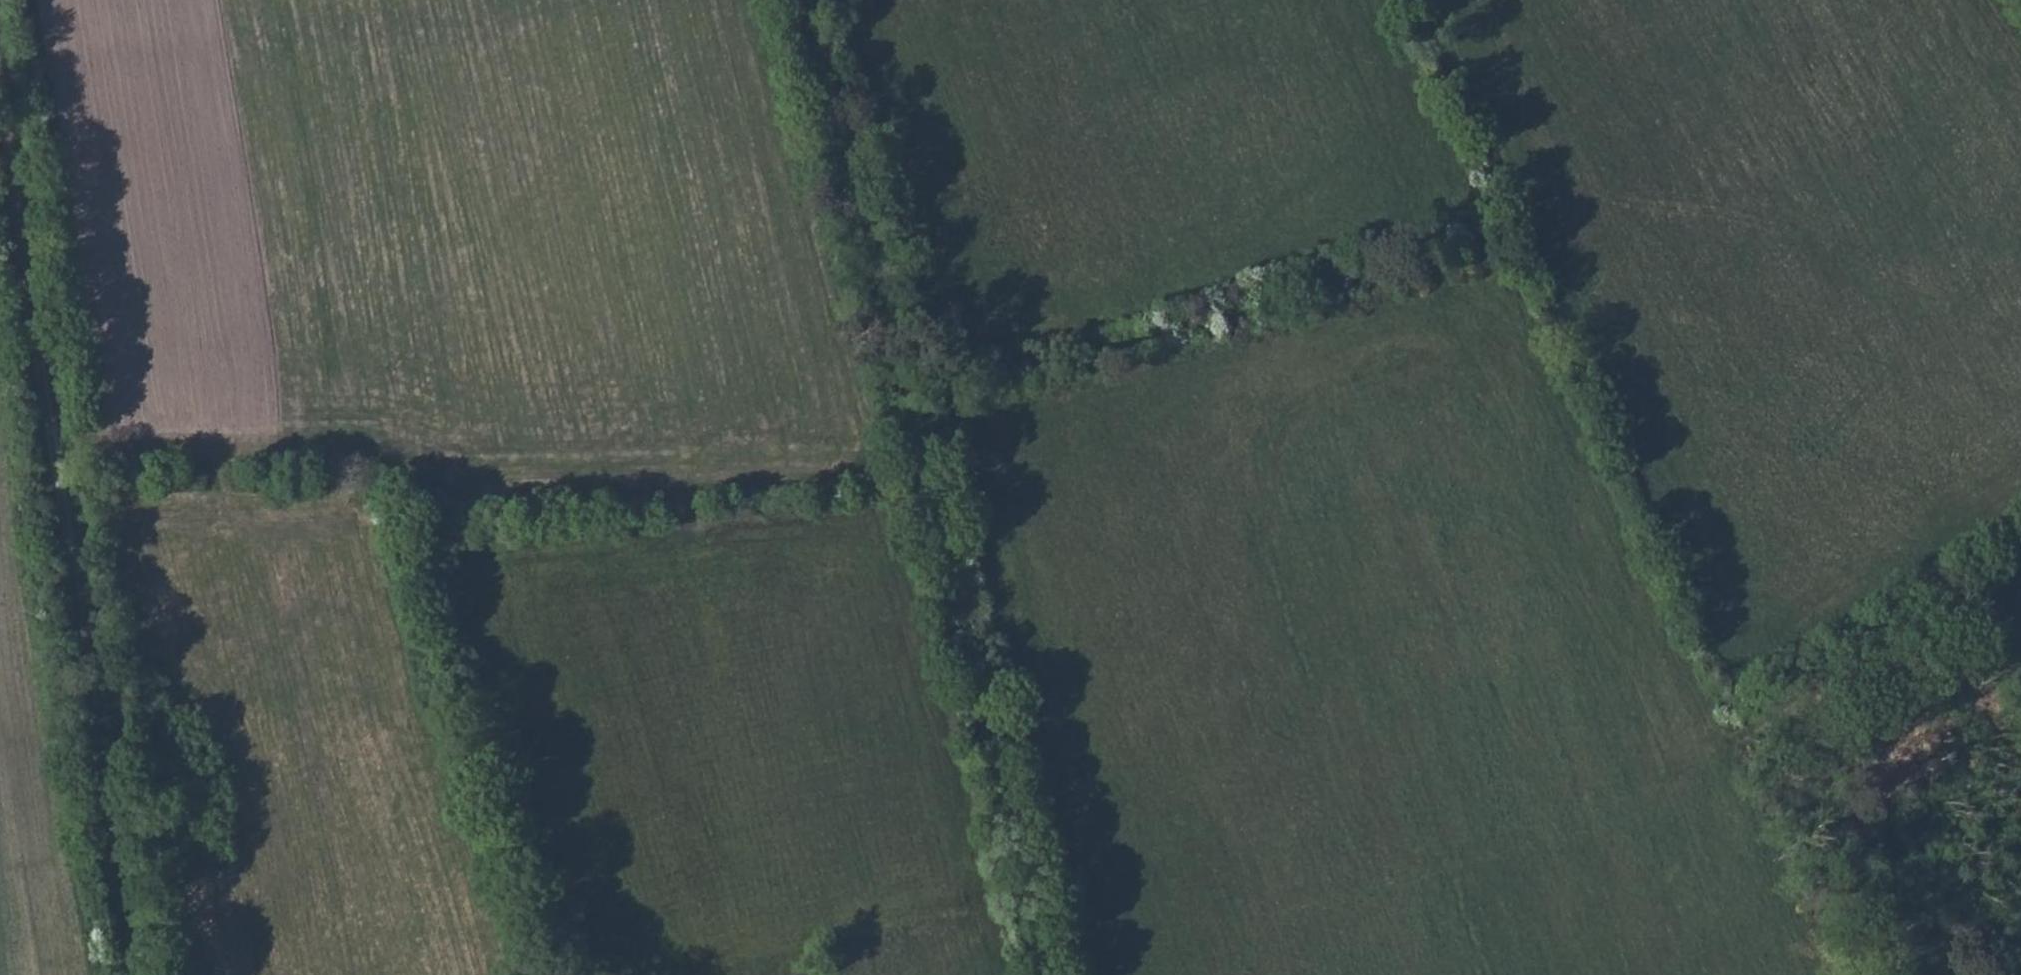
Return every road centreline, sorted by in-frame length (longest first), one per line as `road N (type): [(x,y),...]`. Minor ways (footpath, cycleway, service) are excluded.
road 1 (track): [(145,974),(0,80)]
road 2 (track): [(1768,716),(2020,549)]

